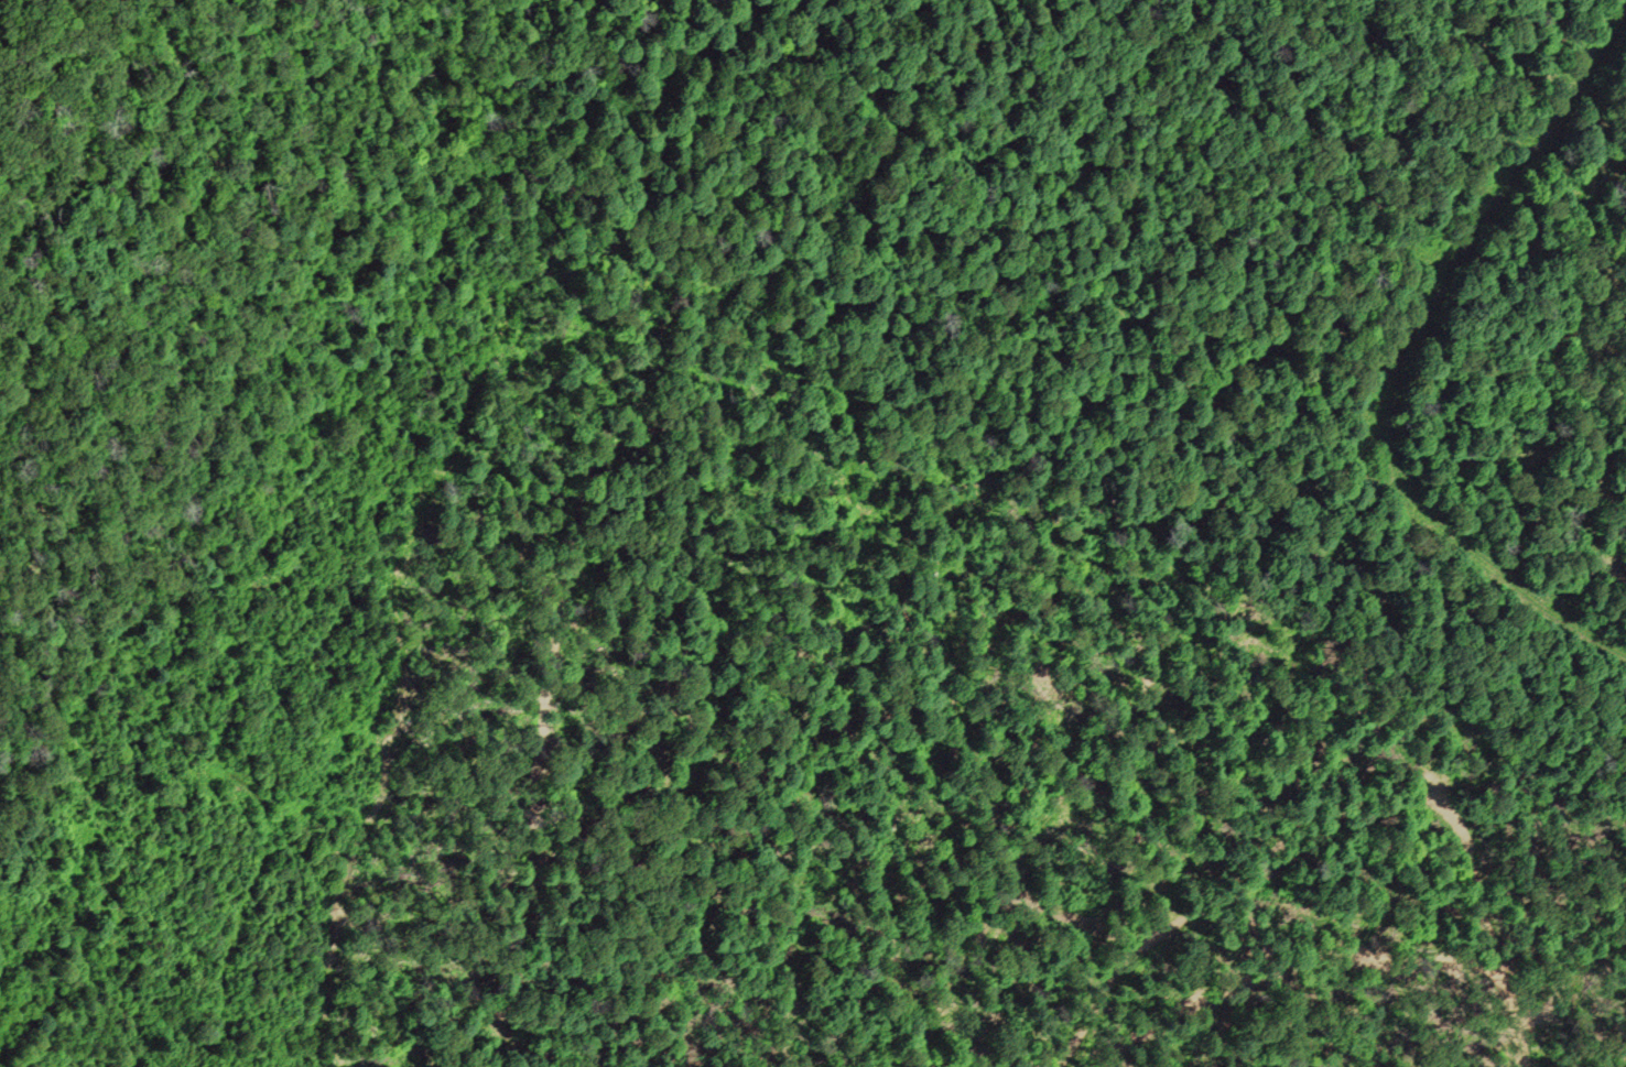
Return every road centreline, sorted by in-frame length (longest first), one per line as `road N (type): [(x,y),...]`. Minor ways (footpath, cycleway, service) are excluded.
road 1 (track): [(1092,1066),(1203,856),(1522,165),(1622,0)]

